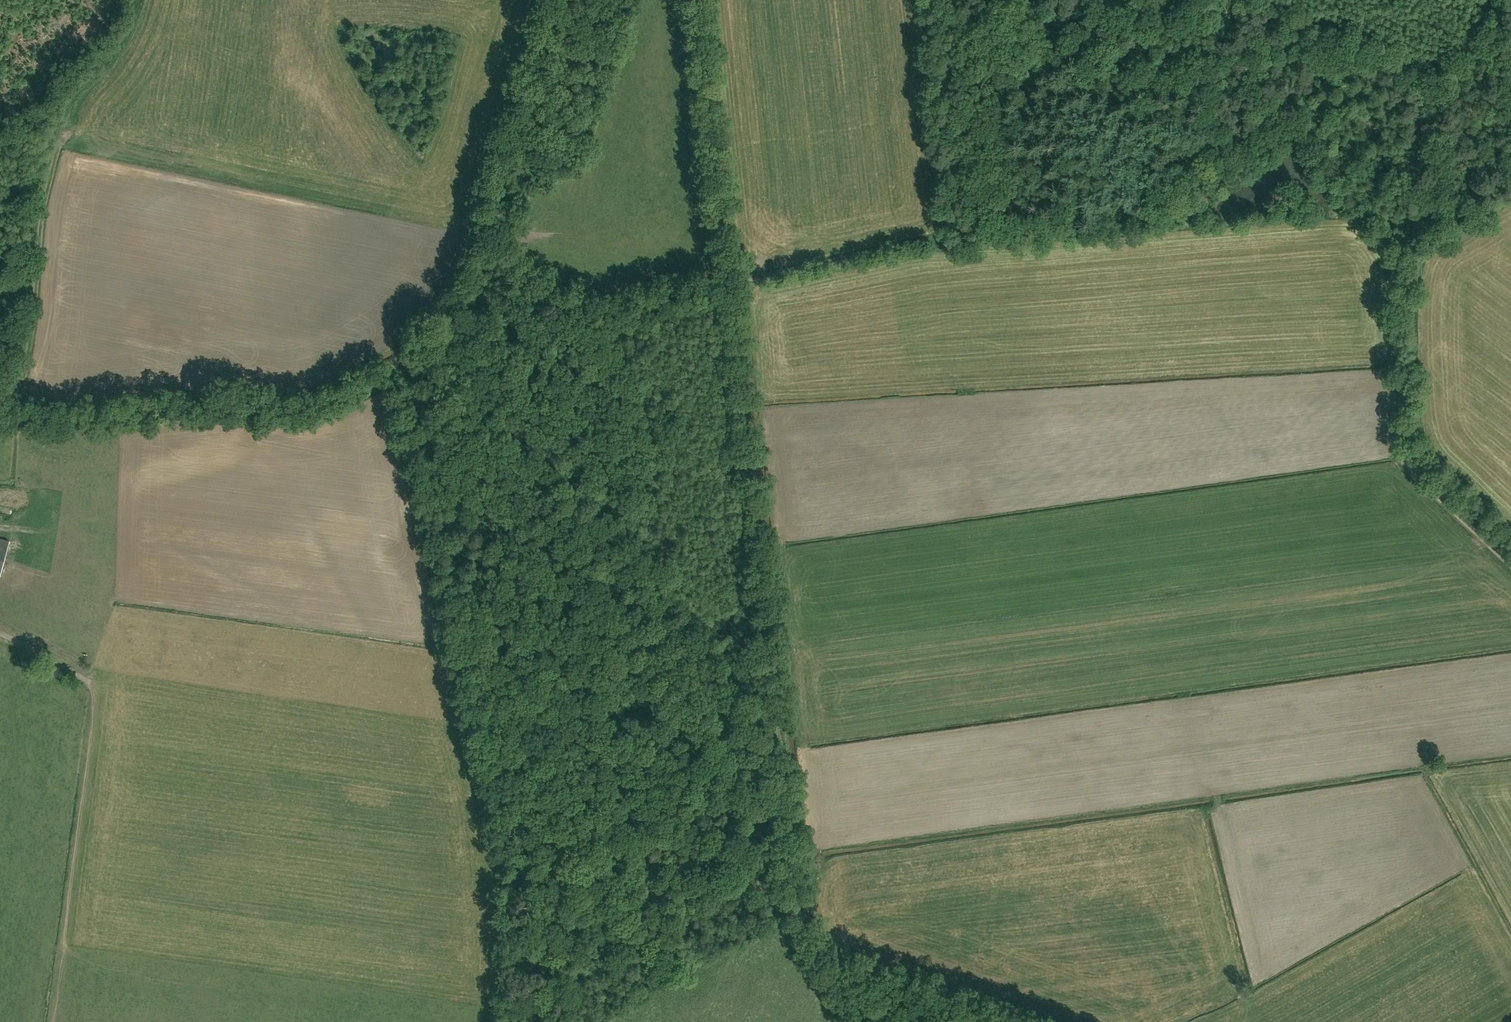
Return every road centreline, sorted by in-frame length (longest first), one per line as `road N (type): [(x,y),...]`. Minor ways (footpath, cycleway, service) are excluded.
road 1 (track): [(737,280),(440,349),(315,406),(221,402),(63,420),(0,413)]
road 2 (track): [(857,1021),(802,910),(737,280)]
road 3 (track): [(737,280),(705,0)]

